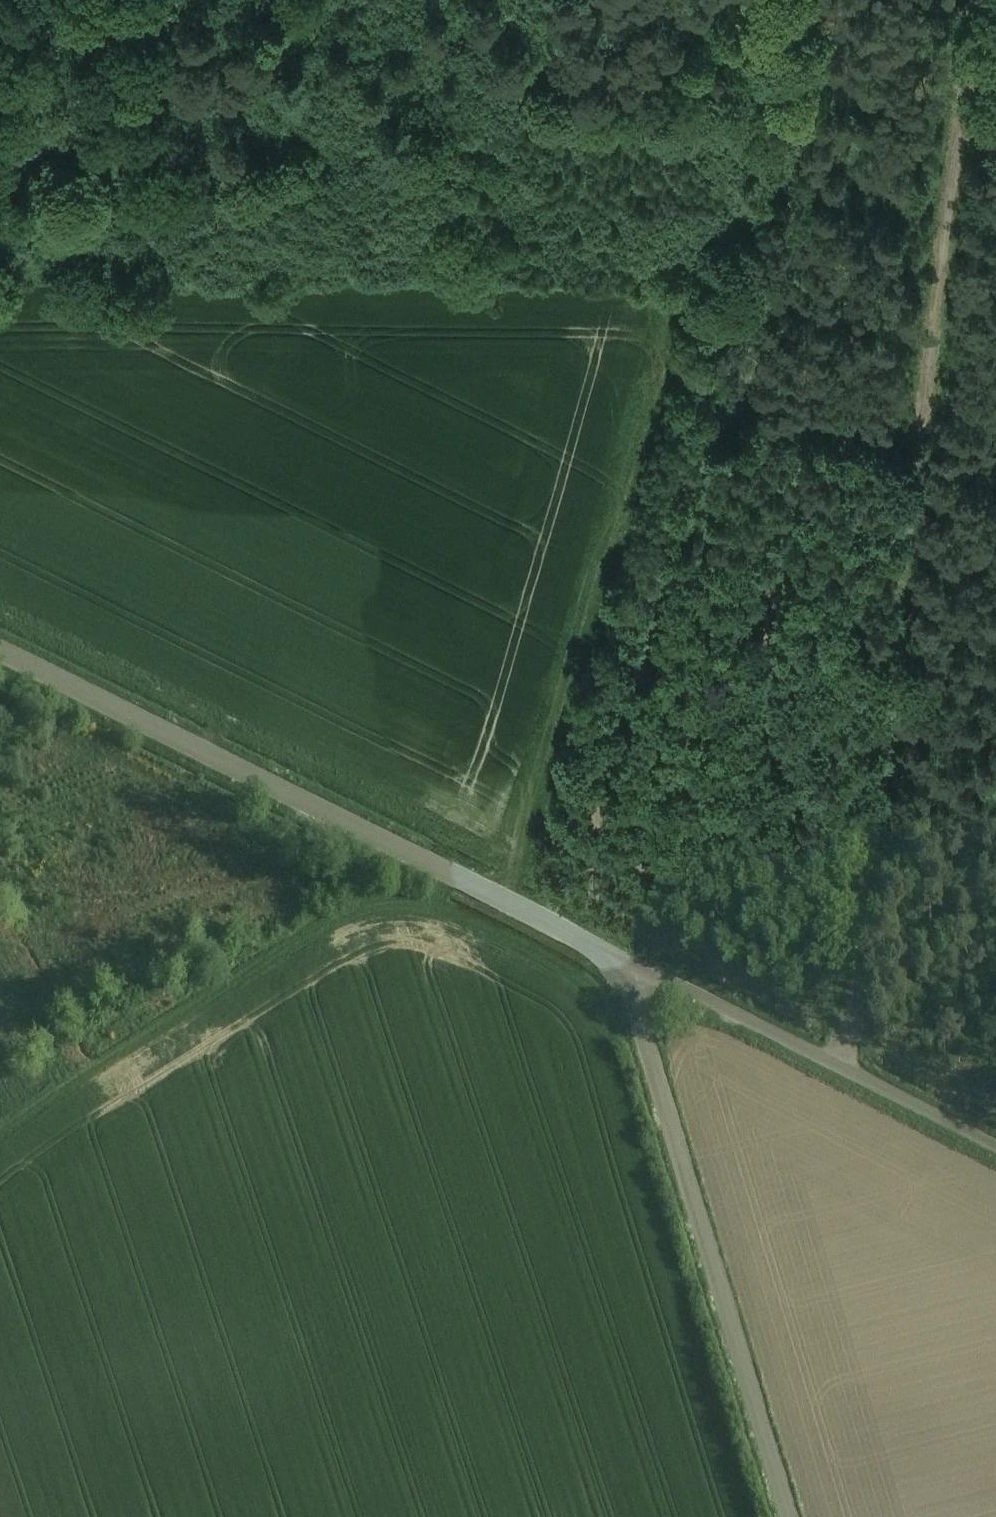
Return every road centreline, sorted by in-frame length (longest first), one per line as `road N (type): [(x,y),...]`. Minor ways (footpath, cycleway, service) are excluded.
road 1 (unclassified): [(0,649),(620,960)]
road 2 (unclassified): [(794,1516),(620,960)]
road 3 (unclassified): [(620,960),(995,1153)]

